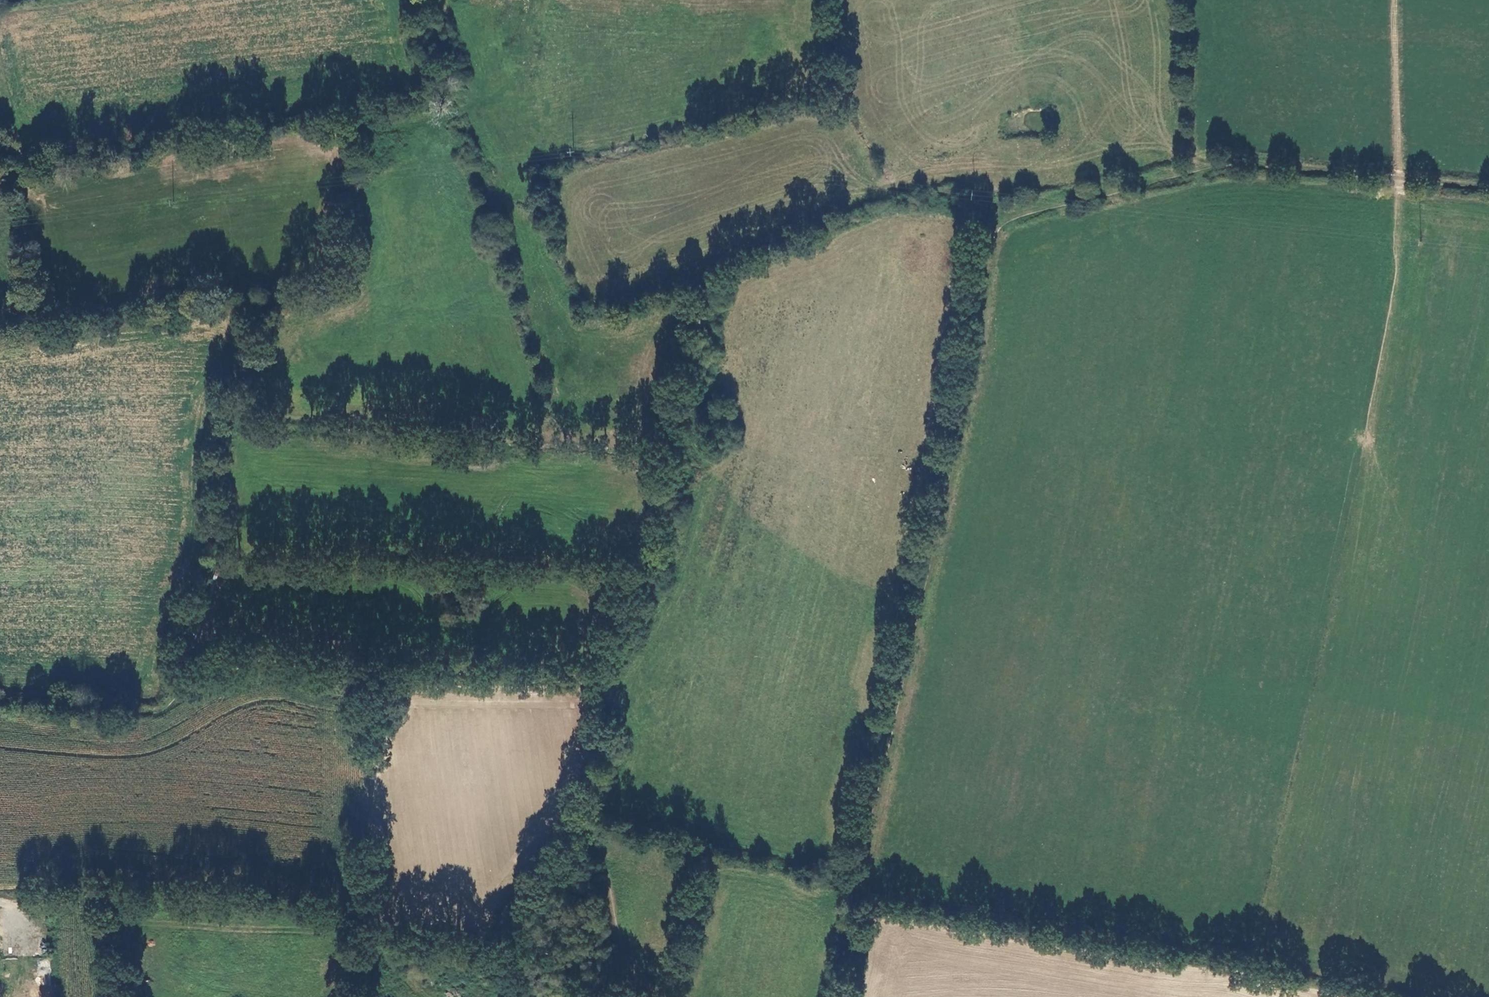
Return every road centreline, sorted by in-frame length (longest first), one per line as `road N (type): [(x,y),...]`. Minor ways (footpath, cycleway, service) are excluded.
road 1 (track): [(1488,186),(1230,162),(1007,215),(992,233)]
road 2 (track): [(175,695),(163,710),(0,701)]

